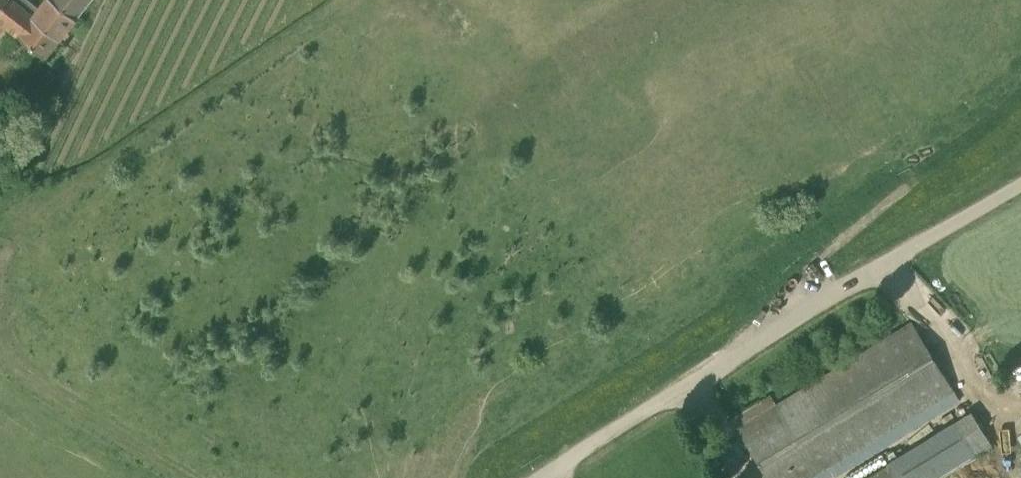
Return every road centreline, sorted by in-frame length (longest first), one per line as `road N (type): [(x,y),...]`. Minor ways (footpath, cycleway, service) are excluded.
road 1 (unclassified): [(547,476),(692,379),(1020,184)]

